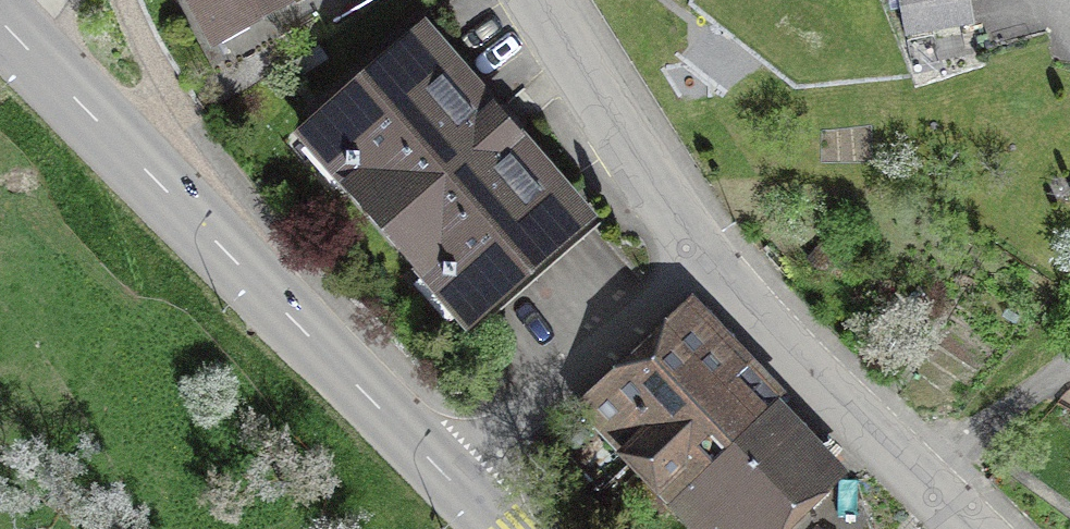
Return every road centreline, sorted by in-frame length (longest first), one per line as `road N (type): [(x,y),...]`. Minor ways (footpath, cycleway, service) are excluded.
road 1 (tertiary): [(452,485),(0,16)]
road 2 (residential): [(967,528),(702,261)]
road 3 (residential): [(702,261),(452,485)]
road 4 (residential): [(702,261),(541,0)]

